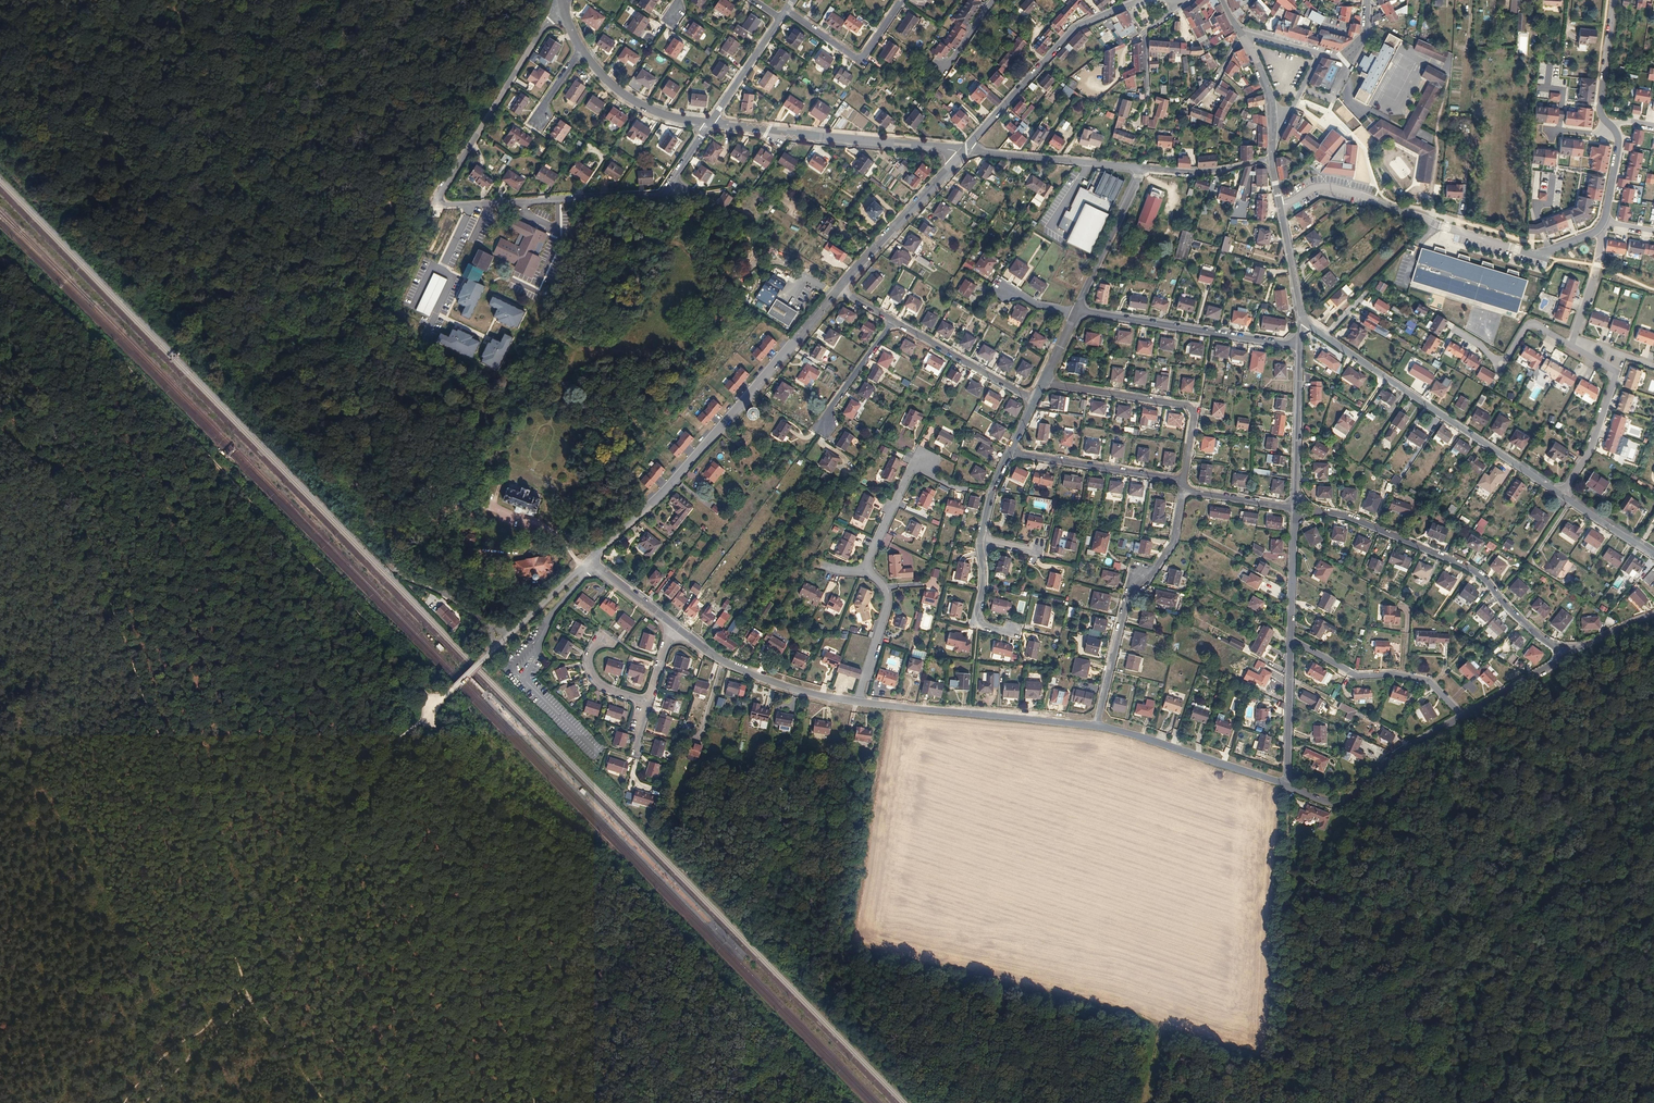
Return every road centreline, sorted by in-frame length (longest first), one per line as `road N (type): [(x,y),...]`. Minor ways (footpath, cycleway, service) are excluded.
road 1 (track): [(326,1102),(248,1000),(0,277)]
road 2 (track): [(412,565),(383,557),(0,146)]
road 3 (residential): [(660,196),(435,202),(560,1)]
road 4 (residential): [(839,291),(670,486),(590,562)]
road 5 (track): [(432,711),(396,747),(292,955),(236,1012)]
road 6 (residential): [(1281,207),(1328,186),(1533,252),(1605,224)]
road 7 (residential): [(1295,508),(1341,515),(1466,567),(1566,656)]
road 8 (residential): [(1325,336),(1562,494)]
road 9 (residential): [(859,702),(888,601),(866,567),(915,460),(925,464)]
road 10 (residential): [(965,150),(709,123)]
road 11 (residential): [(1183,490),(1174,541),(1127,599),(1097,726)]
road 12 (residential): [(859,702),(1097,726)]
road 13 (track): [(181,802),(406,735)]
road 14 (residential): [(1138,0),(1076,28),(965,150)]
road 15 (residential): [(1042,384),(1190,407),(1182,480)]
road 16 (residential): [(1079,313),(1298,347)]
road 17 (residential): [(590,562),(432,711)]
road 18 (residential): [(1286,785),(1339,802),(1401,751),(1463,717)]
road 19 (residential): [(673,625),(722,661),(796,691),(859,702)]
road 20 (residential): [(1097,726),(1286,785)]
road 21 (residential): [(1291,639),(1357,675),(1428,682),(1463,717)]
road 22 (residential): [(965,150),(839,291)]
road 23 (residential): [(1562,494),(1590,450),(1615,372),(1571,346)]
road 24 (residential): [(1140,168),(965,150)]
road 25 (residential): [(1009,453),(1182,480)]
road 26 (residential): [(786,11),(859,60),(901,0)]
road 27 (residential): [(1295,508),(1298,347)]
road 28 (residential): [(893,322),(1034,398)]
road 29 (residential): [(1079,313),(1140,168)]
road 30 (residential): [(578,50),(629,103),(709,123)]
road 31 (residential): [(1453,329),(1506,361),(1532,323),(1571,346)]
road 32 (residential): [(1286,785),(1291,639)]
road 33 (residential): [(673,625),(635,755)]
road 34 (residential): [(1272,160),(1204,173),(1140,168)]
road 35 (residential): [(1291,639),(1295,508)]
road 36 (track): [(143,1102),(236,1012)]
road 37 (residential): [(1610,123),(1599,106),(1614,0)]
road 38 (residential): [(709,123),(781,19)]
road 39 (residential): [(893,322),(823,426)]
road 40 (residential): [(1014,633),(978,625),(980,540)]

